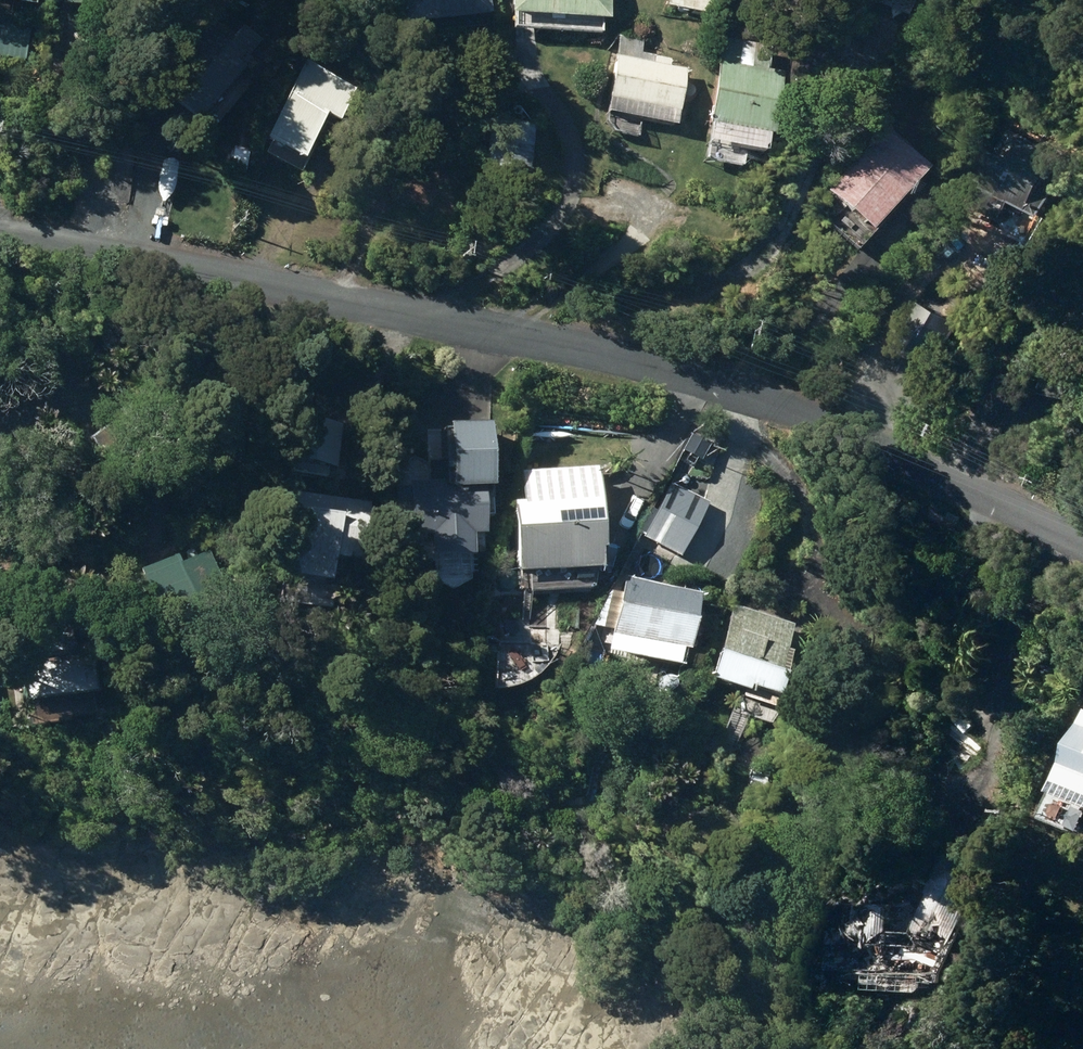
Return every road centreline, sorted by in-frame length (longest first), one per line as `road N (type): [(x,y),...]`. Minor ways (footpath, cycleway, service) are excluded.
road 1 (residential): [(1082,545),(930,467),(794,410),(708,385),(575,348),(0,236)]

